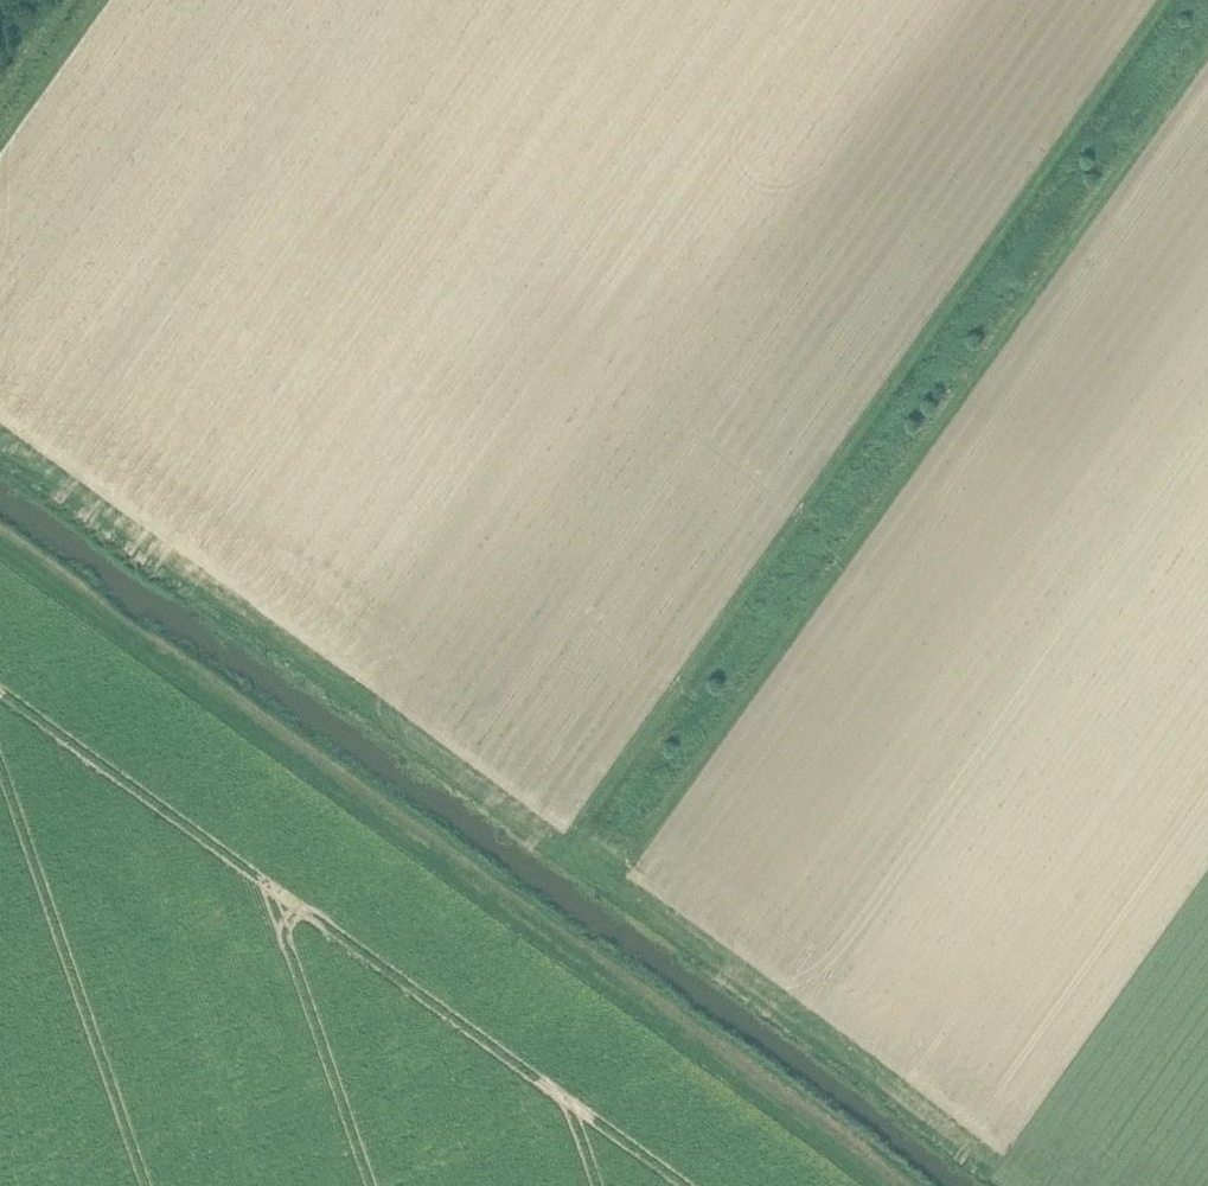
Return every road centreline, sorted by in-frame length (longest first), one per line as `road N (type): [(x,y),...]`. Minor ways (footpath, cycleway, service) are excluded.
road 1 (track): [(673,1024),(884,1185)]

